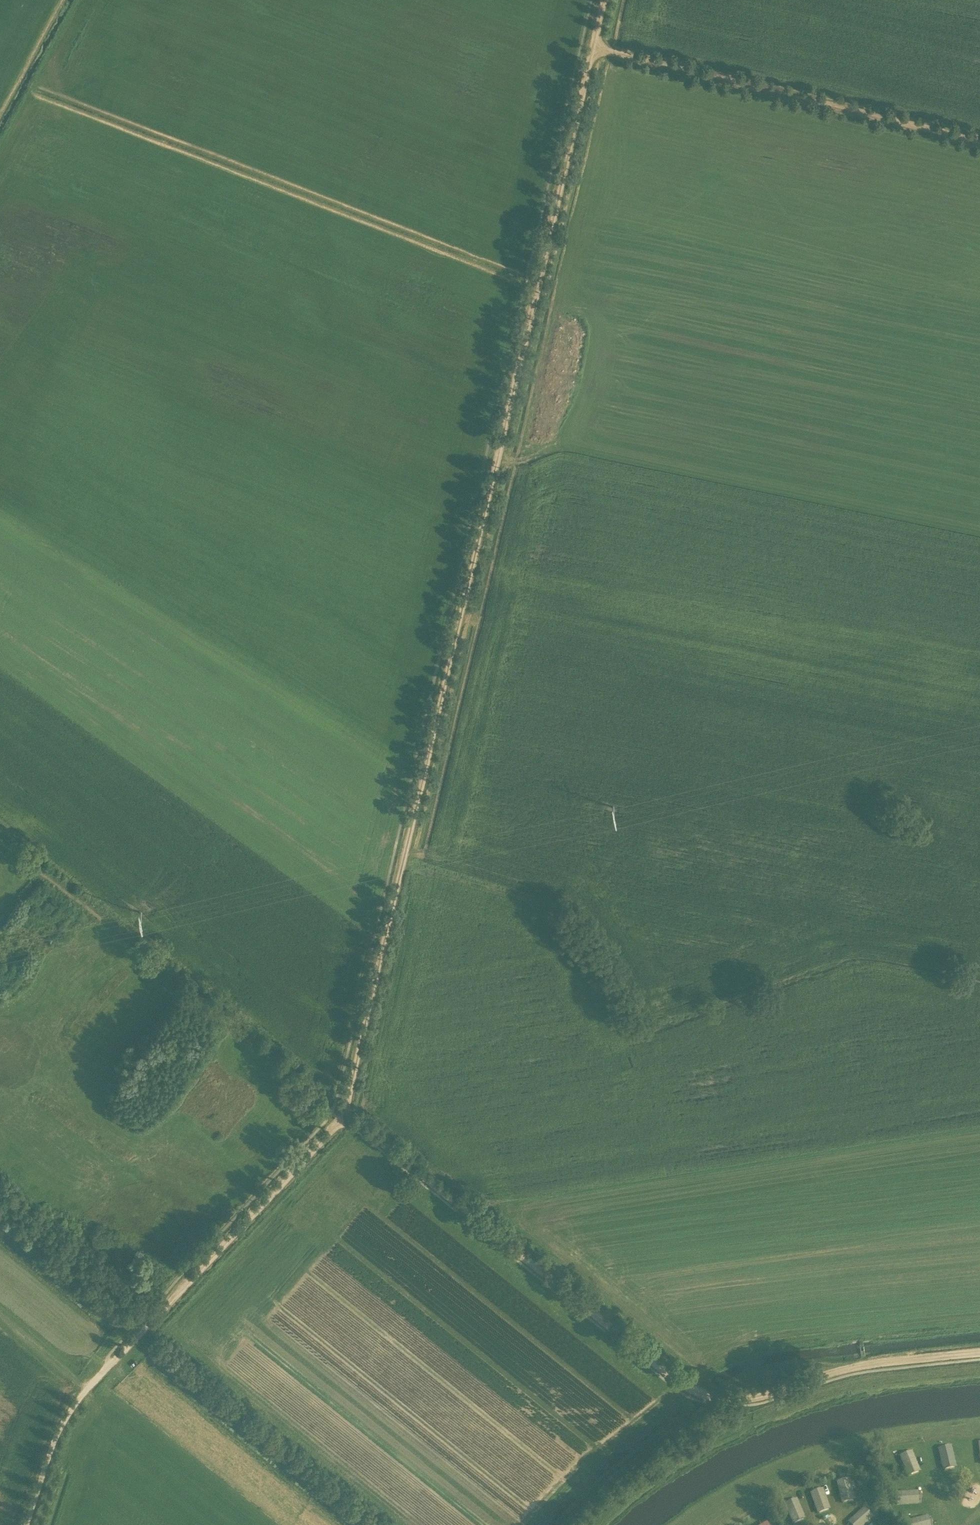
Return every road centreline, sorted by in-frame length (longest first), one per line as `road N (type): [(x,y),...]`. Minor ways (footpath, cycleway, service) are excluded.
road 1 (track): [(344,1114),(592,49)]
road 2 (track): [(344,1114),(699,1395),(767,1393),(833,1372),(979,1353)]
road 3 (track): [(592,49),(979,143)]
road 4 (track): [(105,1370),(344,1114)]
road 5 (unclassified): [(25,1524),(57,1433),(105,1370)]

